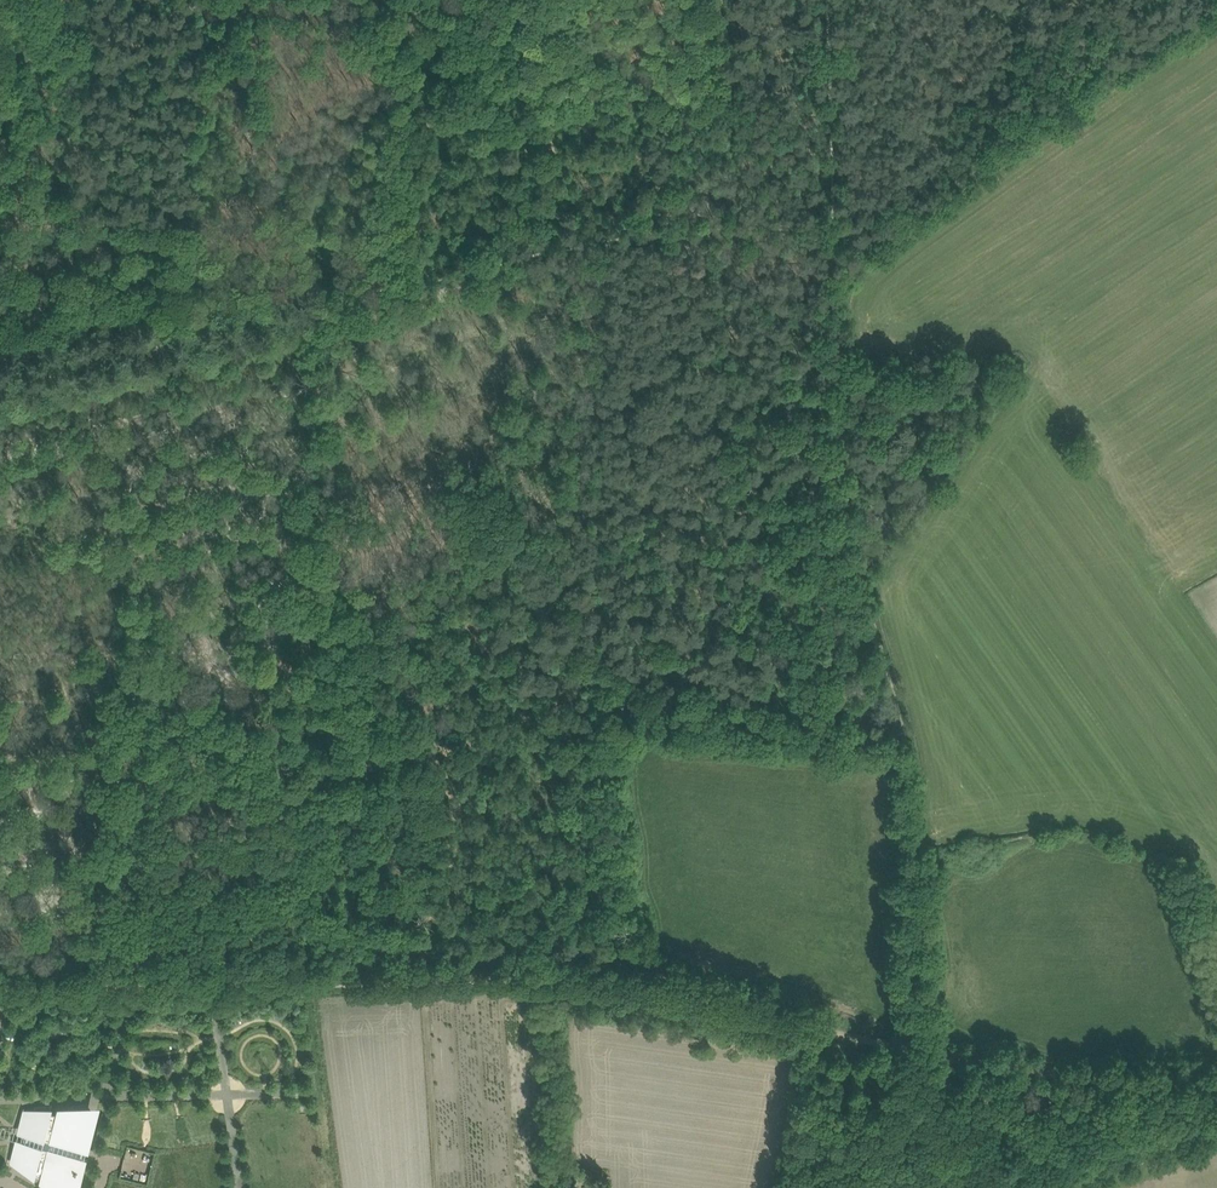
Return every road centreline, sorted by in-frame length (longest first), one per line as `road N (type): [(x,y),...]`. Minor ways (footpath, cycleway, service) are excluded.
road 1 (track): [(0,988),(604,971),(925,1044),(1084,1073),(1216,1086)]

